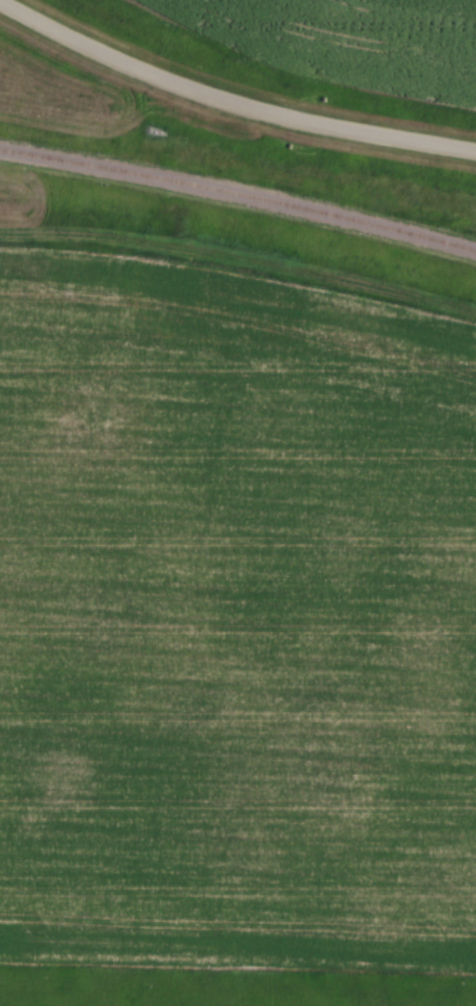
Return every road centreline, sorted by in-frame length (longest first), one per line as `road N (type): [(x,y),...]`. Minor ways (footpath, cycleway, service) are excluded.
road 1 (residential): [(475,152),(225,101),(1,0)]
road 2 (residential): [(475,414),(0,318)]

